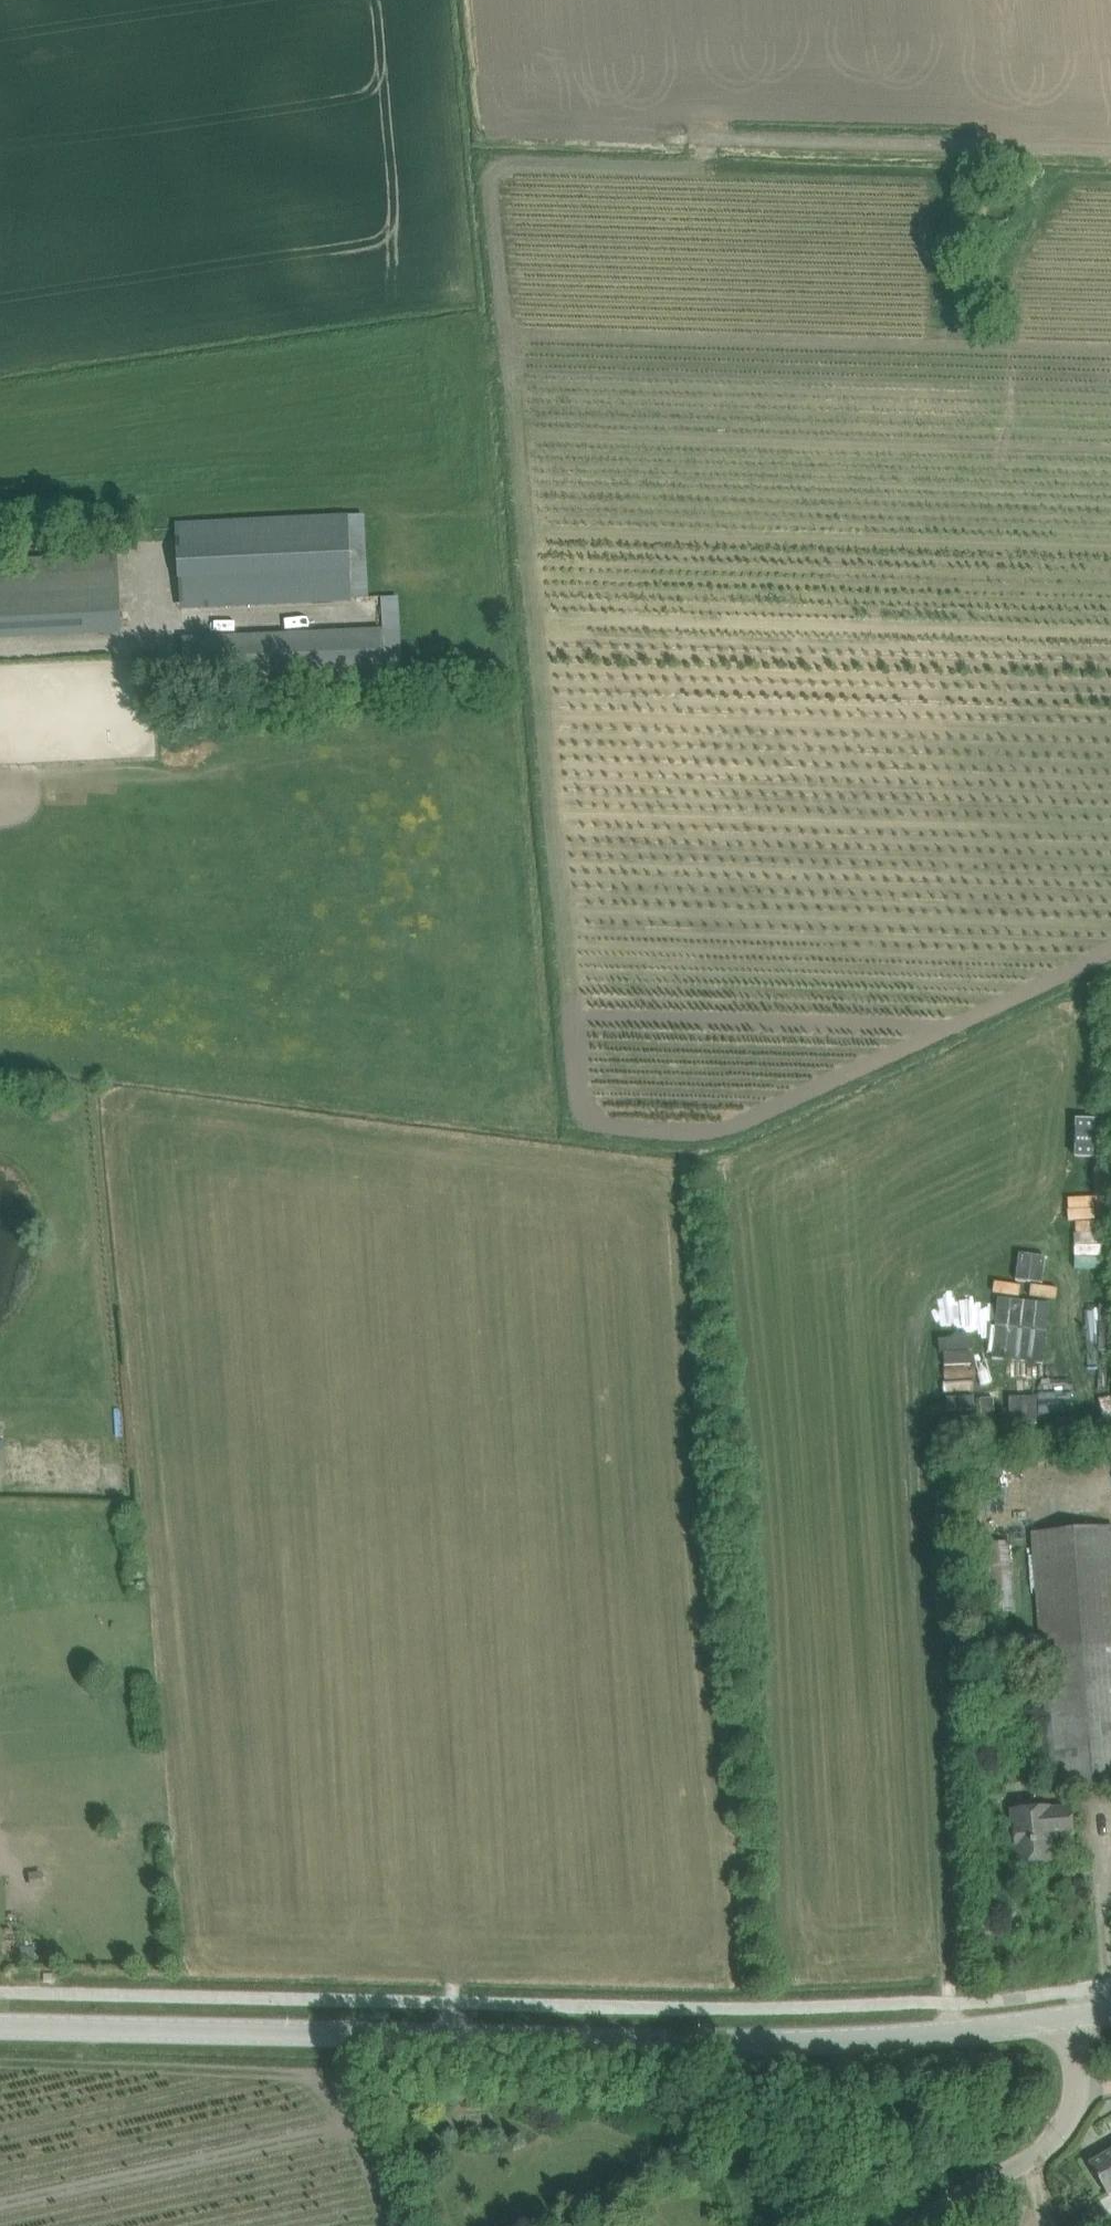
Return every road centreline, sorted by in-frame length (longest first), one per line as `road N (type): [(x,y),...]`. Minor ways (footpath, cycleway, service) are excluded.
road 1 (tertiary): [(0,2026),(801,2041),(1079,2015)]
road 2 (unclassified): [(910,2225),(1053,2141),(1068,2124),(1079,2015)]

